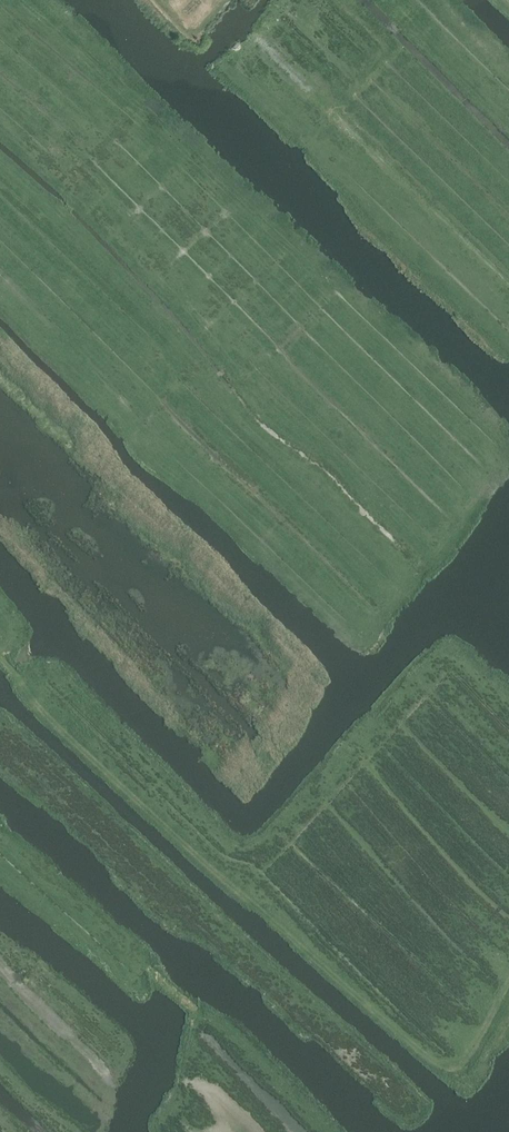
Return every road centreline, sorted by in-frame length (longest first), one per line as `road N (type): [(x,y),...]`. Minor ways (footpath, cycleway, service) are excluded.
road 1 (track): [(90,751),(0,660)]

